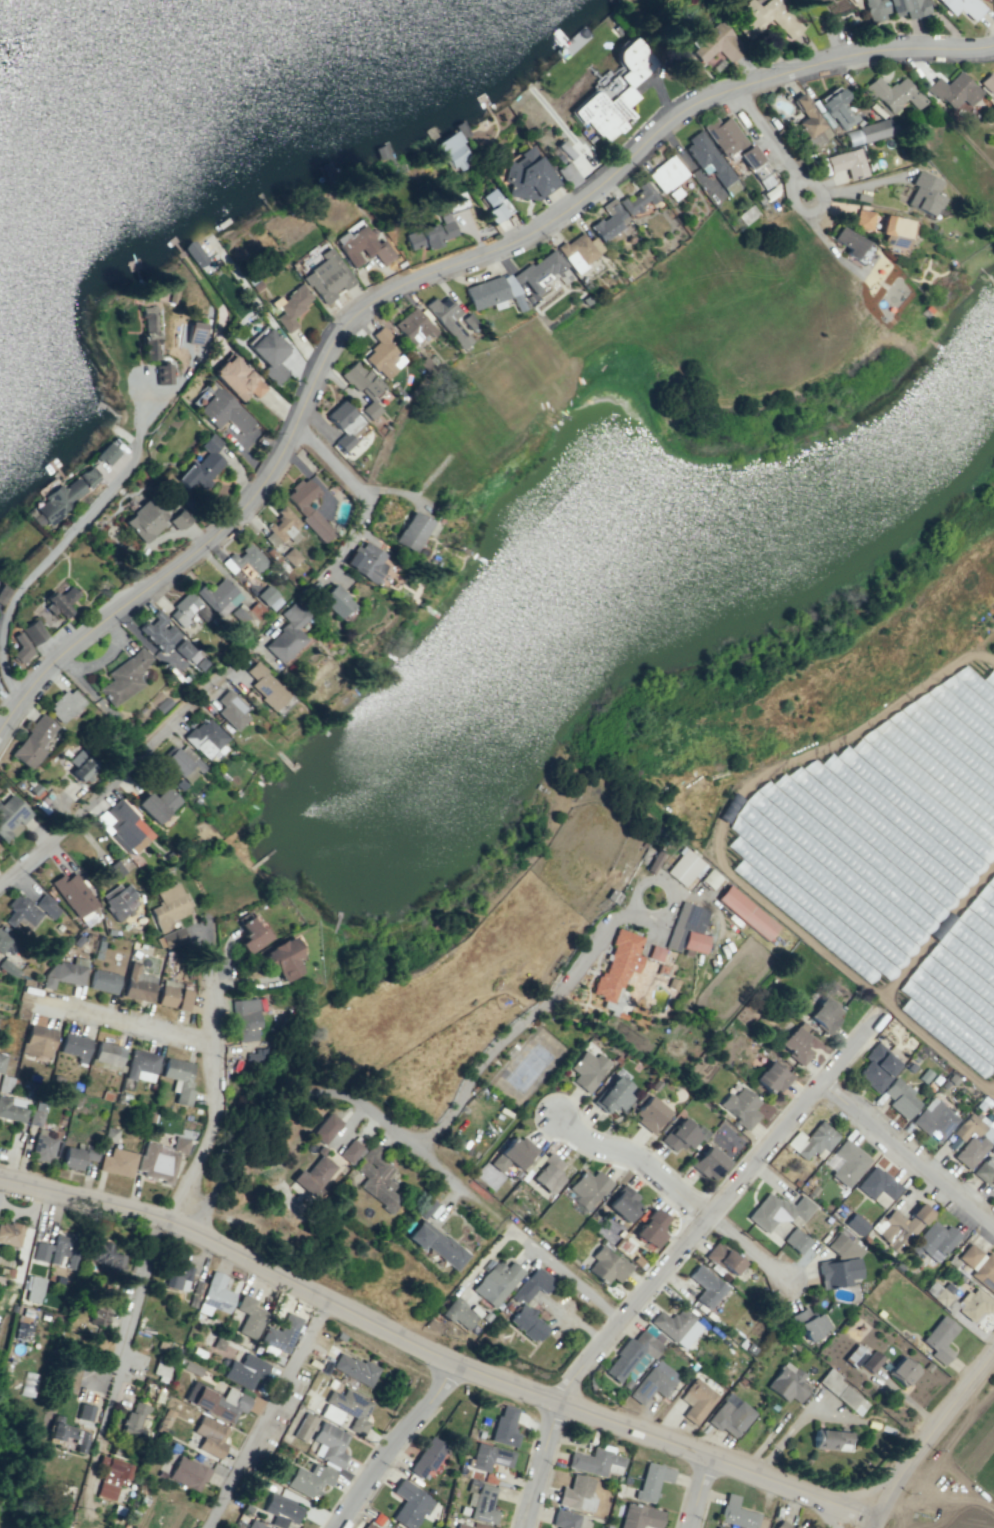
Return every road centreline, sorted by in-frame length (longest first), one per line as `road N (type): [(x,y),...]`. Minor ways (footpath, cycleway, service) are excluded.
road 1 (residential): [(0,724),(50,661),(241,508),(276,460),(334,336),(375,297),(533,231),(702,98),(864,50),(993,44)]
road 2 (tertiary): [(0,1178),(167,1219),(458,1365),(556,1402)]
road 3 (residential): [(556,1402),(703,1212),(879,1017)]
road 4 (residential): [(194,1231),(283,1111),(352,1087),(491,1207)]
road 5 (tertiary): [(556,1402),(873,1517)]
road 6 (residential): [(0,882),(237,662)]
road 7 (residential): [(333,1300),(221,1460),(200,1527)]
road 8 (residential): [(167,1219),(207,1143),(216,966)]
road 9 (residential): [(816,1087),(993,1230)]
road 10 (tertiary): [(873,1517),(993,1350)]
road 11 (residential): [(458,1365),(340,1527)]
road 12 (residential): [(211,1045),(37,997)]
road 13 (residential): [(703,1212),(564,1117)]
road 14 (residential): [(522,1527),(556,1402)]

